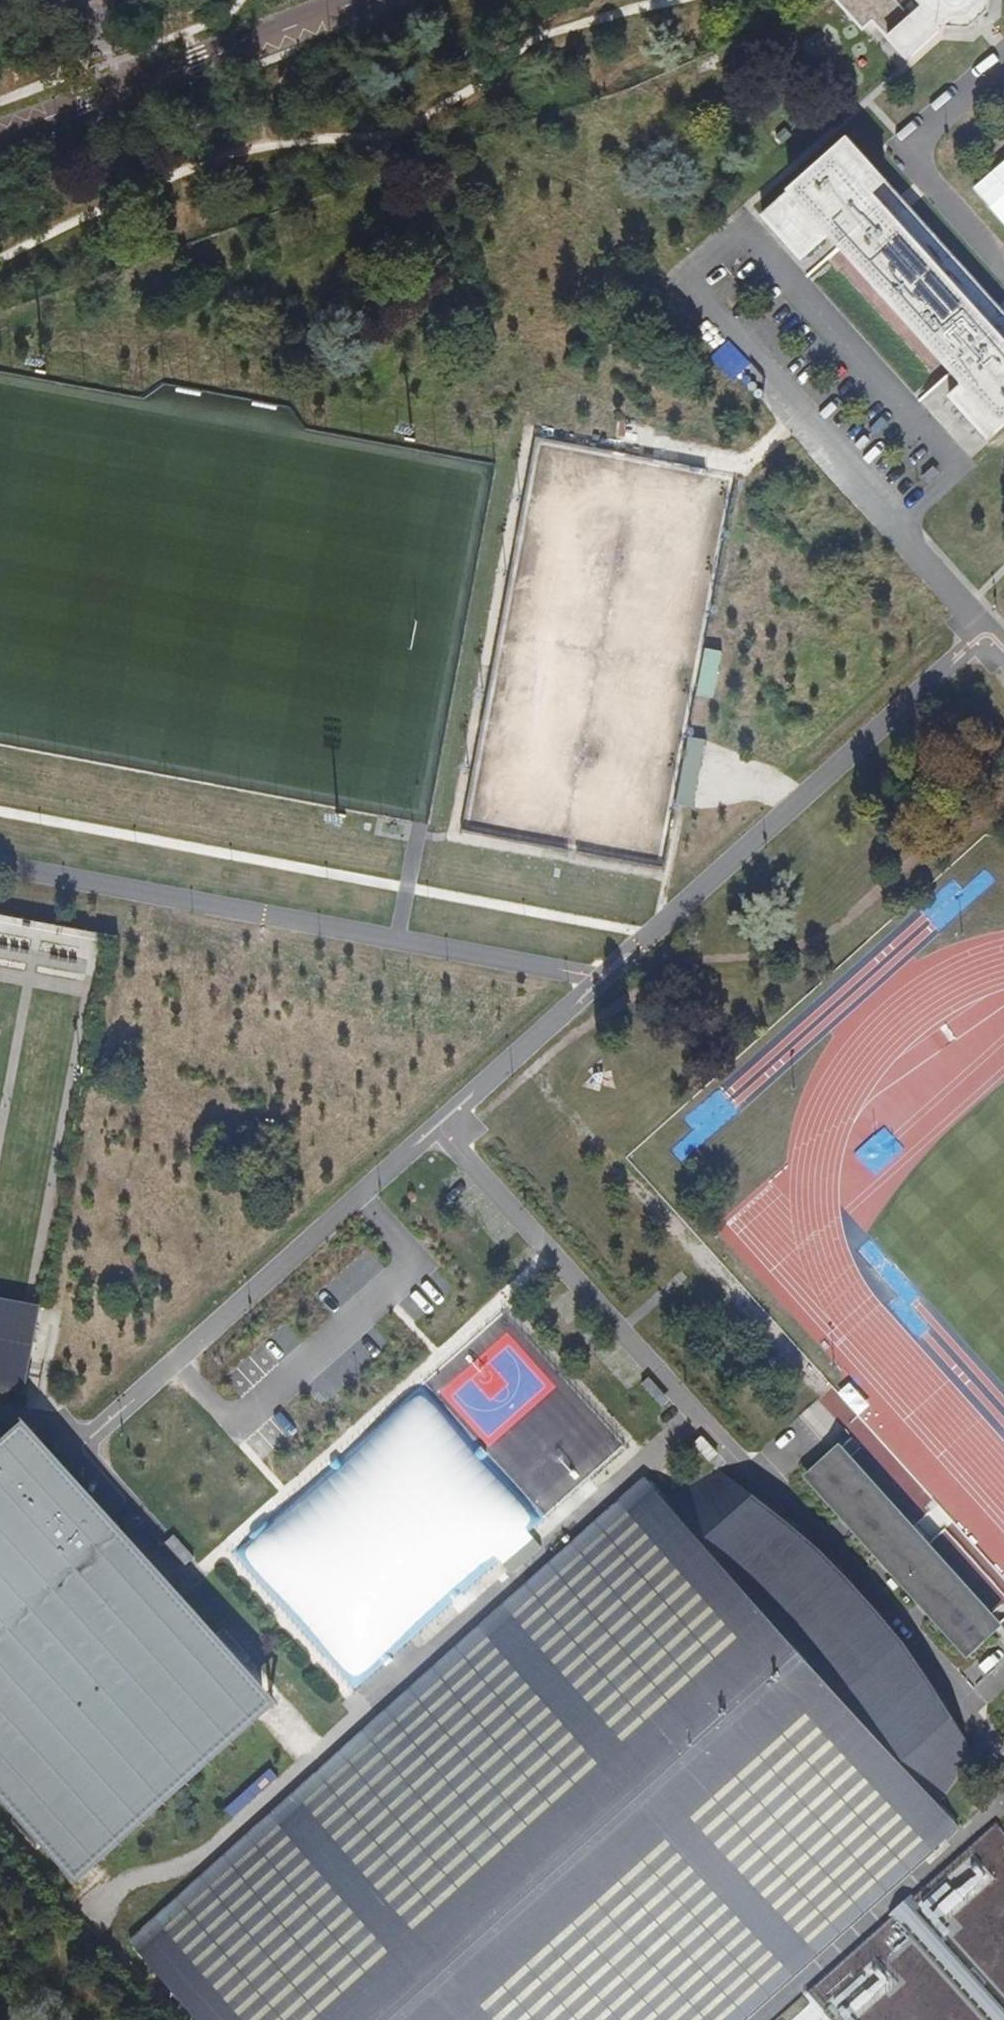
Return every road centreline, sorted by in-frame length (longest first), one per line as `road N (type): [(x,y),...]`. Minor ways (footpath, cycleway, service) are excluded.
road 1 (unclassified): [(0,134),(368,0)]

